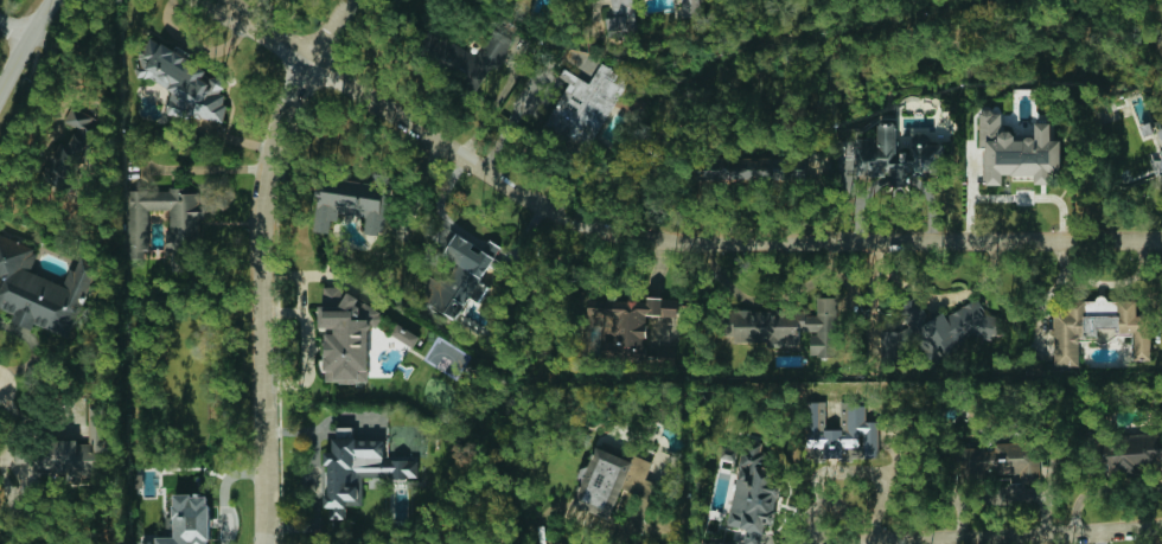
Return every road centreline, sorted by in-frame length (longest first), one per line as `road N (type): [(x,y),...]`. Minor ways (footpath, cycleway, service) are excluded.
road 1 (residential): [(1161,239),(634,237),(582,223),(447,153),(214,0)]
road 2 (residential): [(264,543),(264,168),(309,62),(349,0)]
road 3 (residential): [(1161,528),(875,543)]

